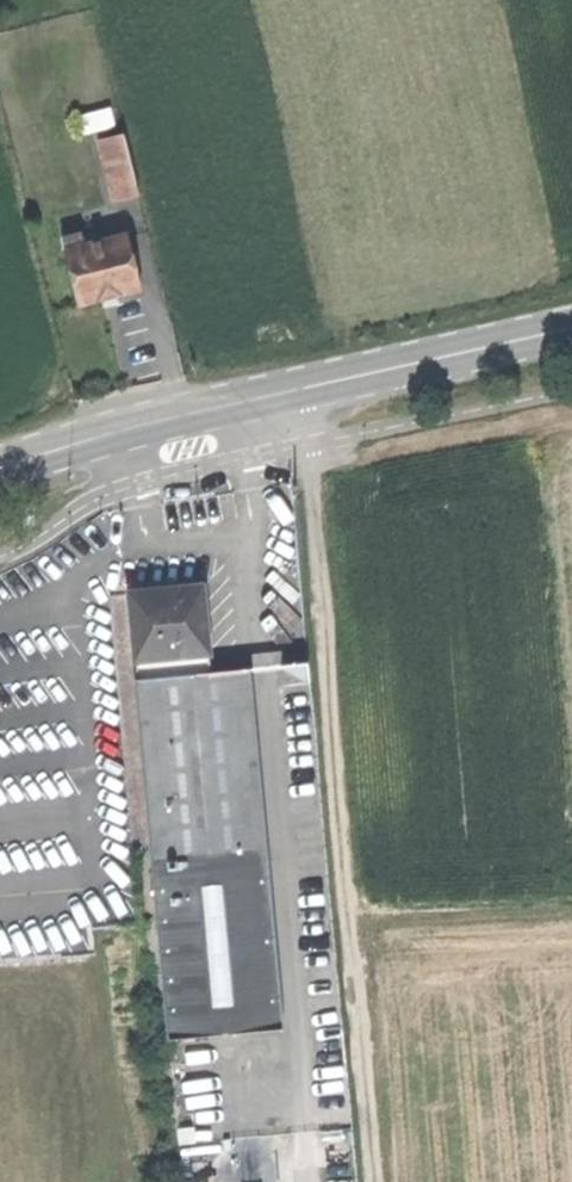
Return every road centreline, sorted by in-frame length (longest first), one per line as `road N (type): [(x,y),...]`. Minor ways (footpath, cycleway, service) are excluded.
road 1 (track): [(305,388),(370,1181)]
road 2 (secondary): [(0,470),(104,435),(571,329)]
road 3 (track): [(349,925),(571,916)]

